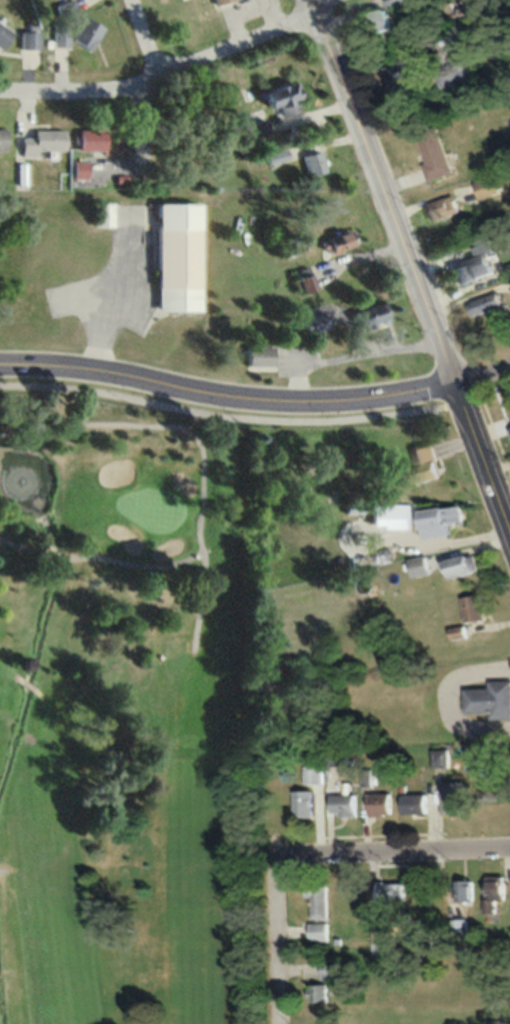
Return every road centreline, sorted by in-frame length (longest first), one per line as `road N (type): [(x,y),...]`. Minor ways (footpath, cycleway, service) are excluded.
road 1 (tertiary): [(453,380),(348,398),(273,399),(0,353)]
road 2 (secondary): [(453,380),(310,0)]
road 3 (residential): [(0,95),(109,94),(159,80),(329,0)]
road 4 (residential): [(280,1023),(275,854),(256,747)]
road 5 (residential): [(509,843),(275,854)]
road 6 (secondary): [(509,528),(453,380)]

